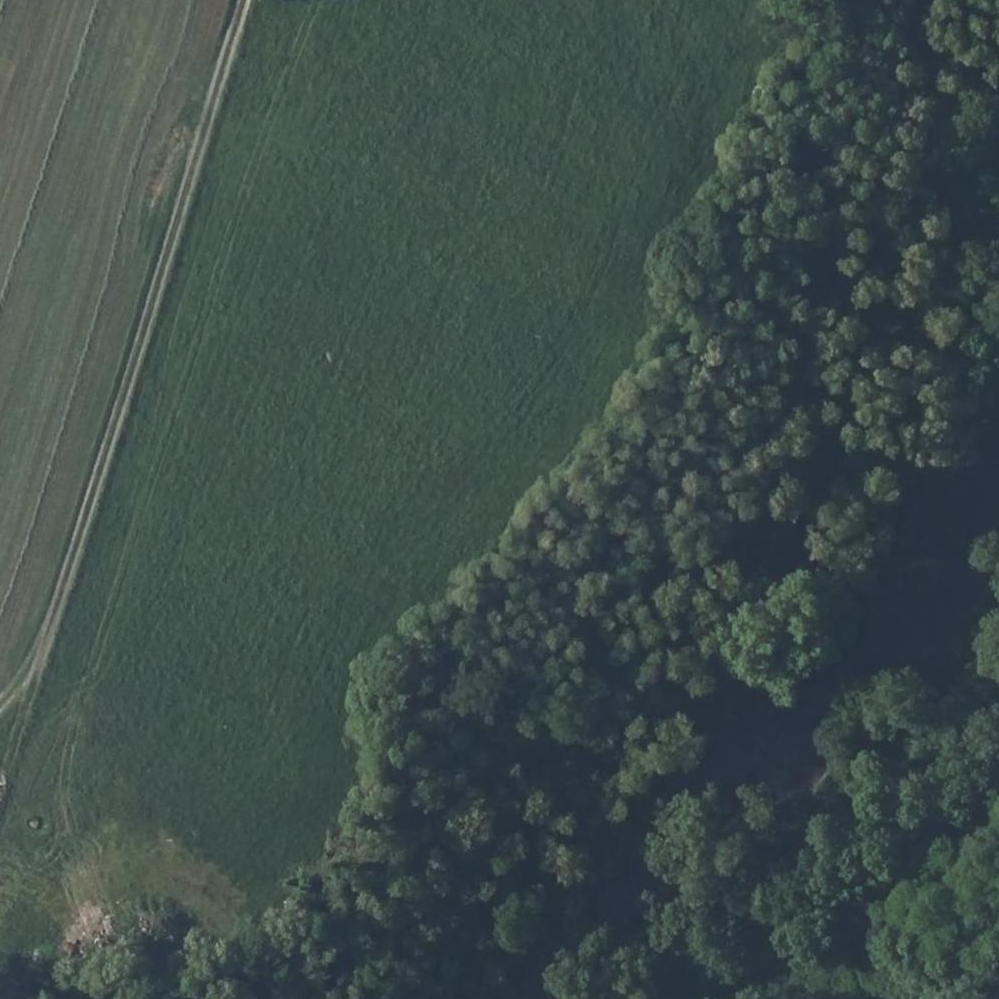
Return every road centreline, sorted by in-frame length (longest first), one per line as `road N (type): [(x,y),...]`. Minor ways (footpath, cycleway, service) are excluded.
road 1 (track): [(239,0),(204,144),(0,789)]
road 2 (tertiary): [(944,0),(944,106),(998,239)]

